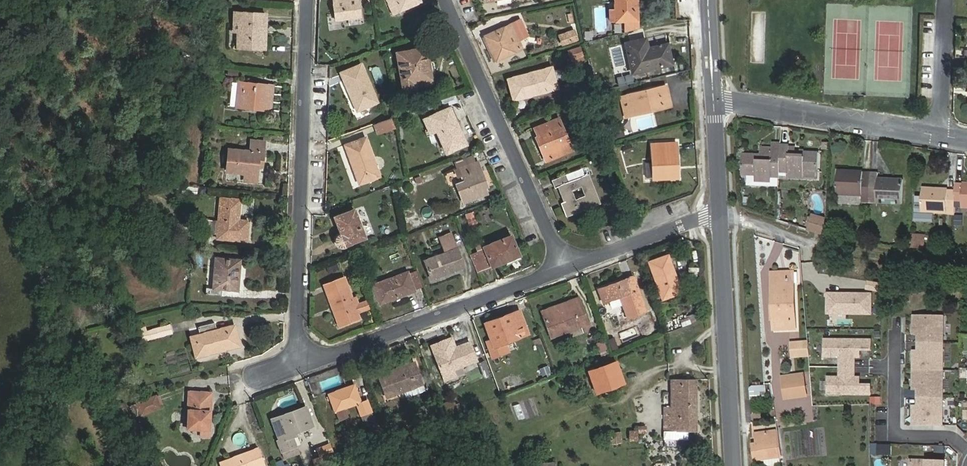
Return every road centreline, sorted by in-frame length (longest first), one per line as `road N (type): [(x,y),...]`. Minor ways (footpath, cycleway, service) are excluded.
road 1 (residential): [(295,365),(306,0)]
road 2 (residential): [(444,0),(565,271)]
road 3 (residential): [(565,271),(295,365)]
road 4 (track): [(719,213),(807,241),(966,265)]
road 5 (tertiary): [(733,465),(719,213)]
road 6 (residential): [(944,135),(713,101)]
road 7 (residential): [(896,334),(895,437),(953,439),(966,453)]
road 8 (residential): [(719,213),(565,271)]
road 9 (residential): [(944,135),(953,0)]

